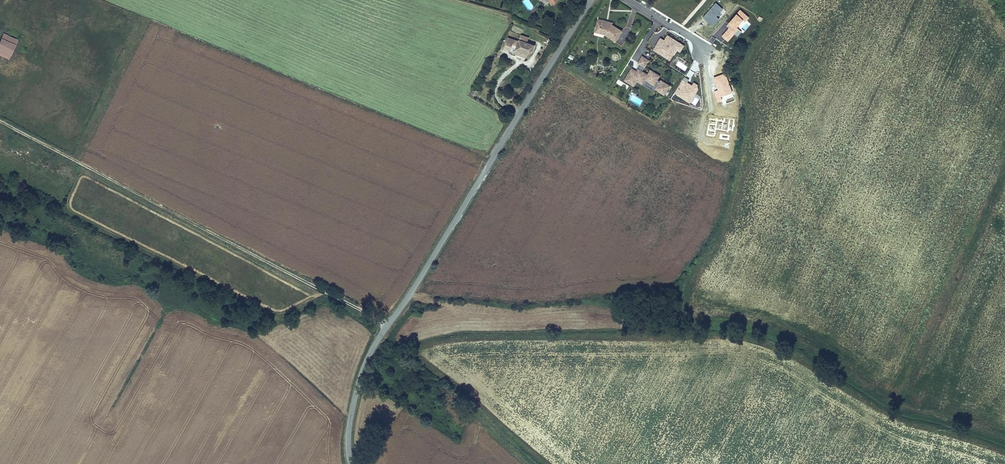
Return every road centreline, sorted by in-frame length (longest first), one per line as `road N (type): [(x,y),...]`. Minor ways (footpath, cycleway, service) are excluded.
road 1 (track): [(385,328),(0,122)]
road 2 (unclassified): [(508,131),(366,365),(349,428),(351,463)]
road 3 (residential): [(591,0),(508,131)]

